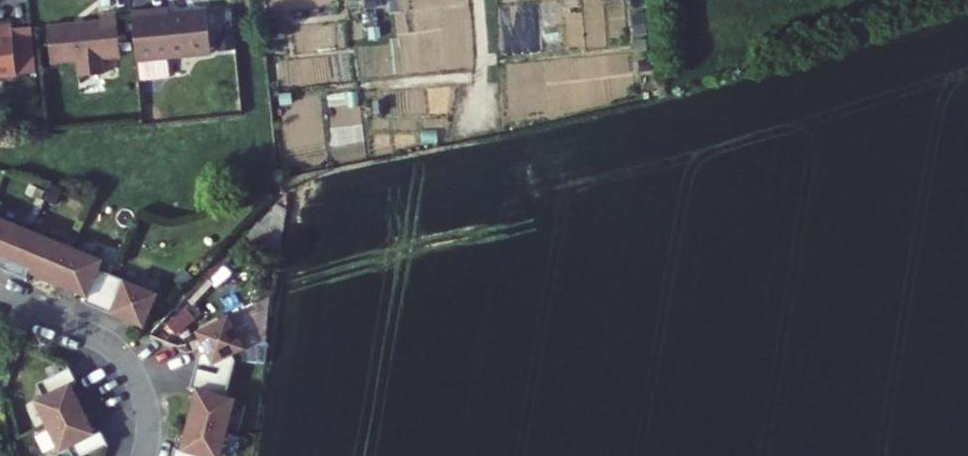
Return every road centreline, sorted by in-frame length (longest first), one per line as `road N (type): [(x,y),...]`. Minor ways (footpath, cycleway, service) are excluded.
road 1 (residential): [(0,296),(122,355),(149,407),(143,455)]

